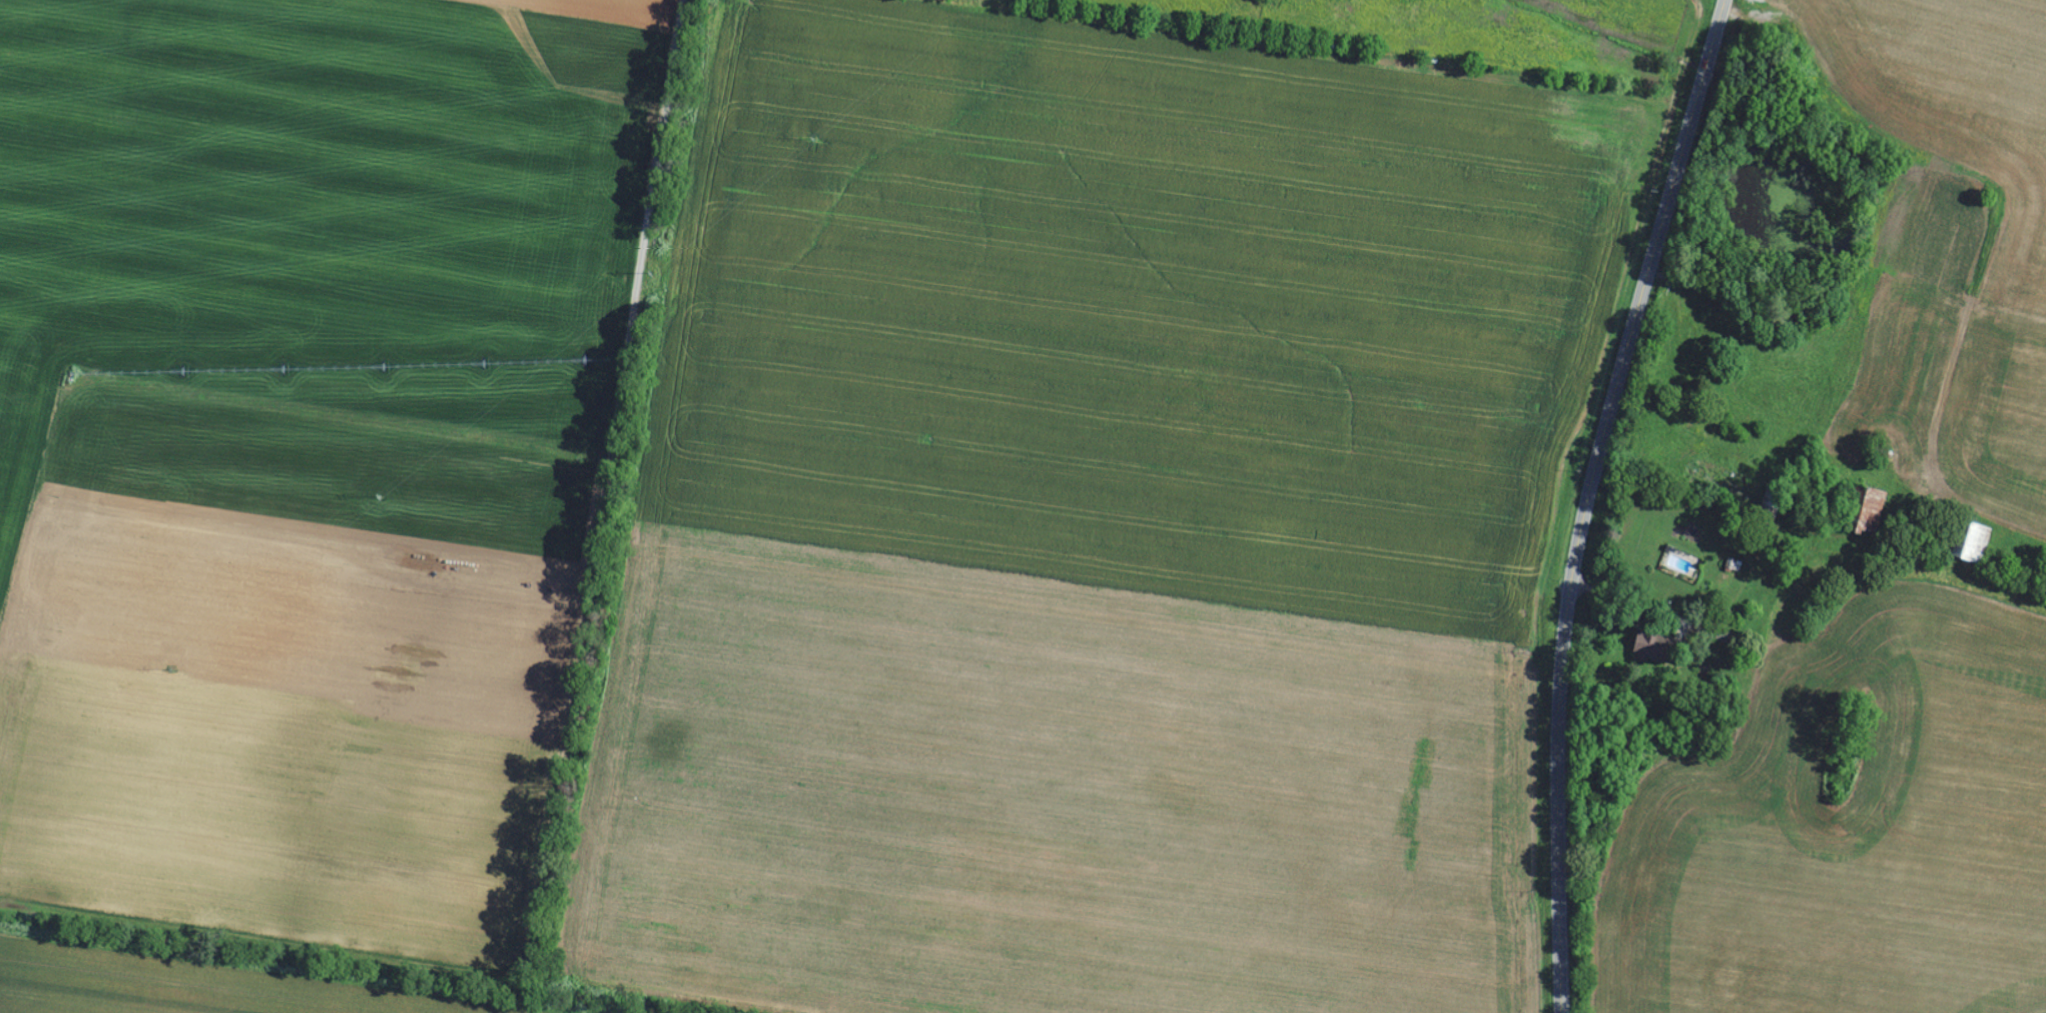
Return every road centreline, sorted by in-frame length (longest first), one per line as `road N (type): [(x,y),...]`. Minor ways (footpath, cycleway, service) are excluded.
road 1 (secondary): [(1561,1012),(1559,724),(1579,544),(1725,0)]

